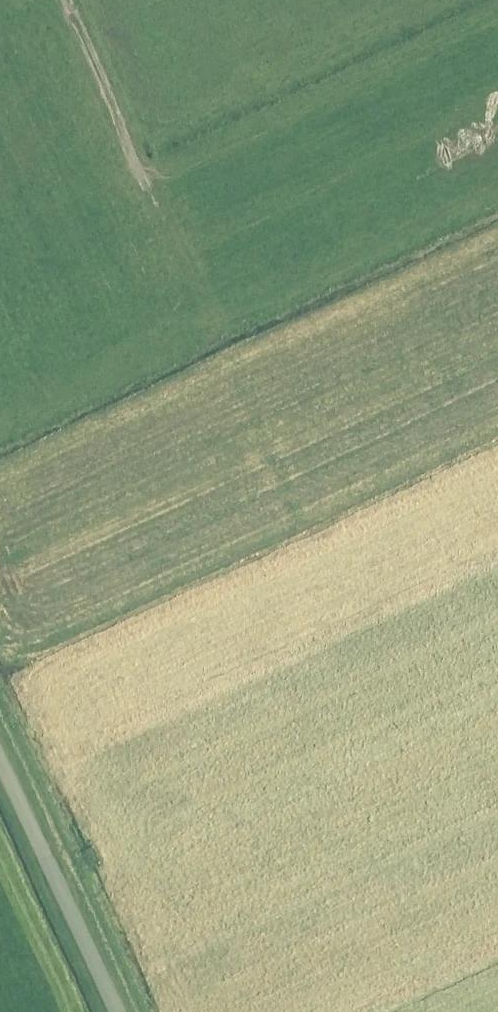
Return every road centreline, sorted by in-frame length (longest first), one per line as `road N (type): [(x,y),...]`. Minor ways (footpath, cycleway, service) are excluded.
road 1 (unclassified): [(116,1011),(0,762)]

